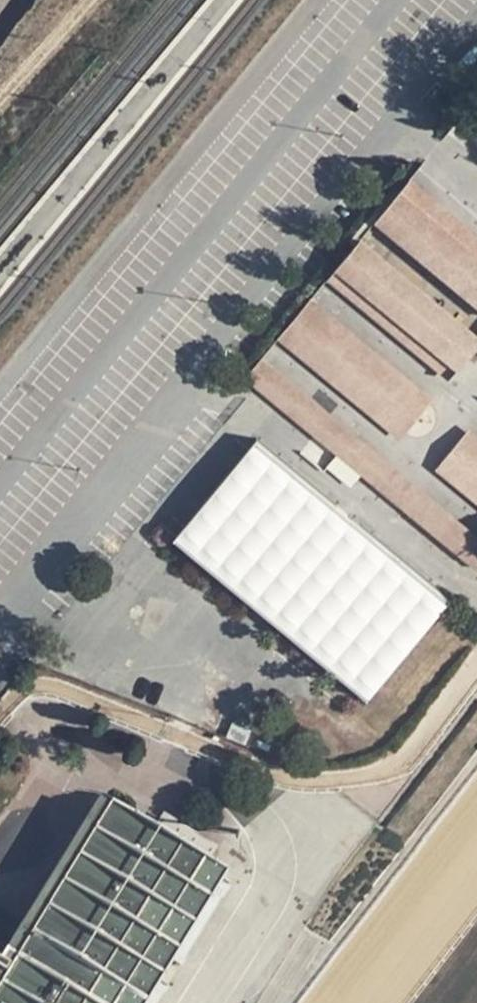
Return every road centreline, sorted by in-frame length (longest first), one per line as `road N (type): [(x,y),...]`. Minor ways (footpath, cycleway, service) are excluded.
road 1 (track): [(90,0),(0,102)]

